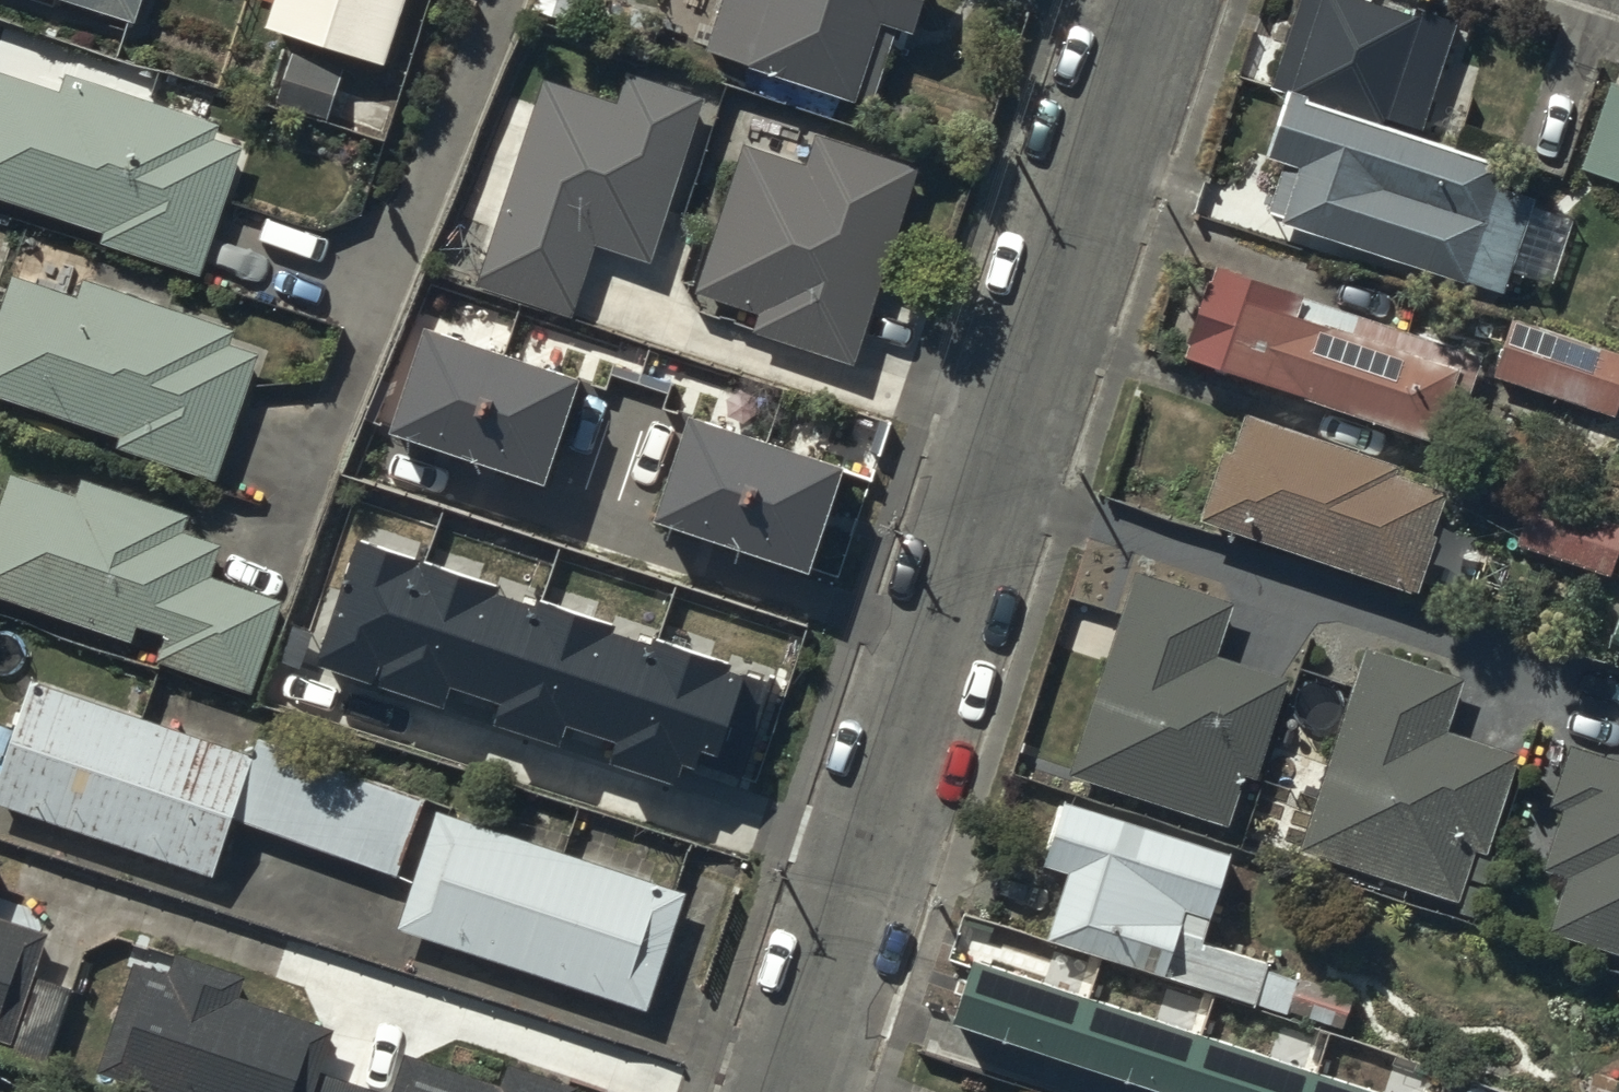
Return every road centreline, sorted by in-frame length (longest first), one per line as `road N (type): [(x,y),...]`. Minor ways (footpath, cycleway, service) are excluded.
road 1 (residential): [(778,1091),(1154,0)]

